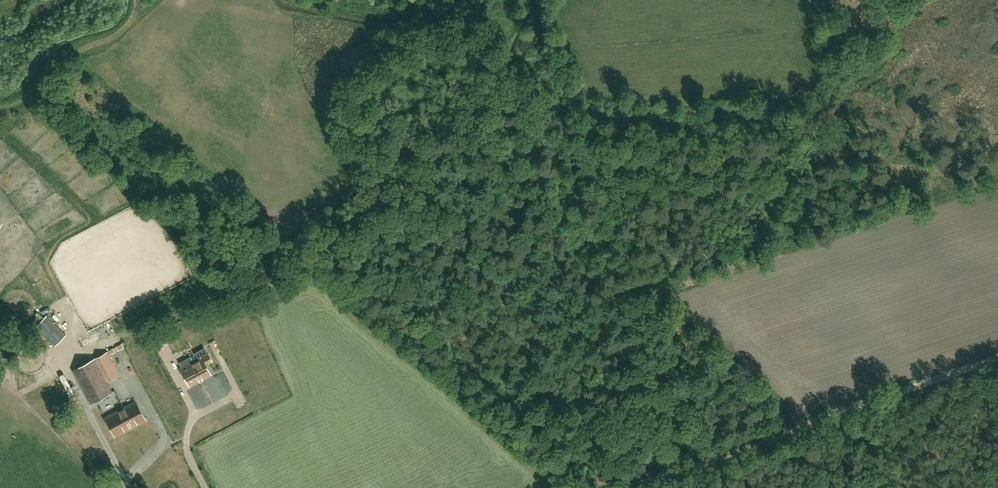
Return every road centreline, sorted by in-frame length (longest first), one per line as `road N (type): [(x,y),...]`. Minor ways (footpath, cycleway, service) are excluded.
road 1 (track): [(997,364),(799,431)]
road 2 (track): [(799,431),(637,487)]

